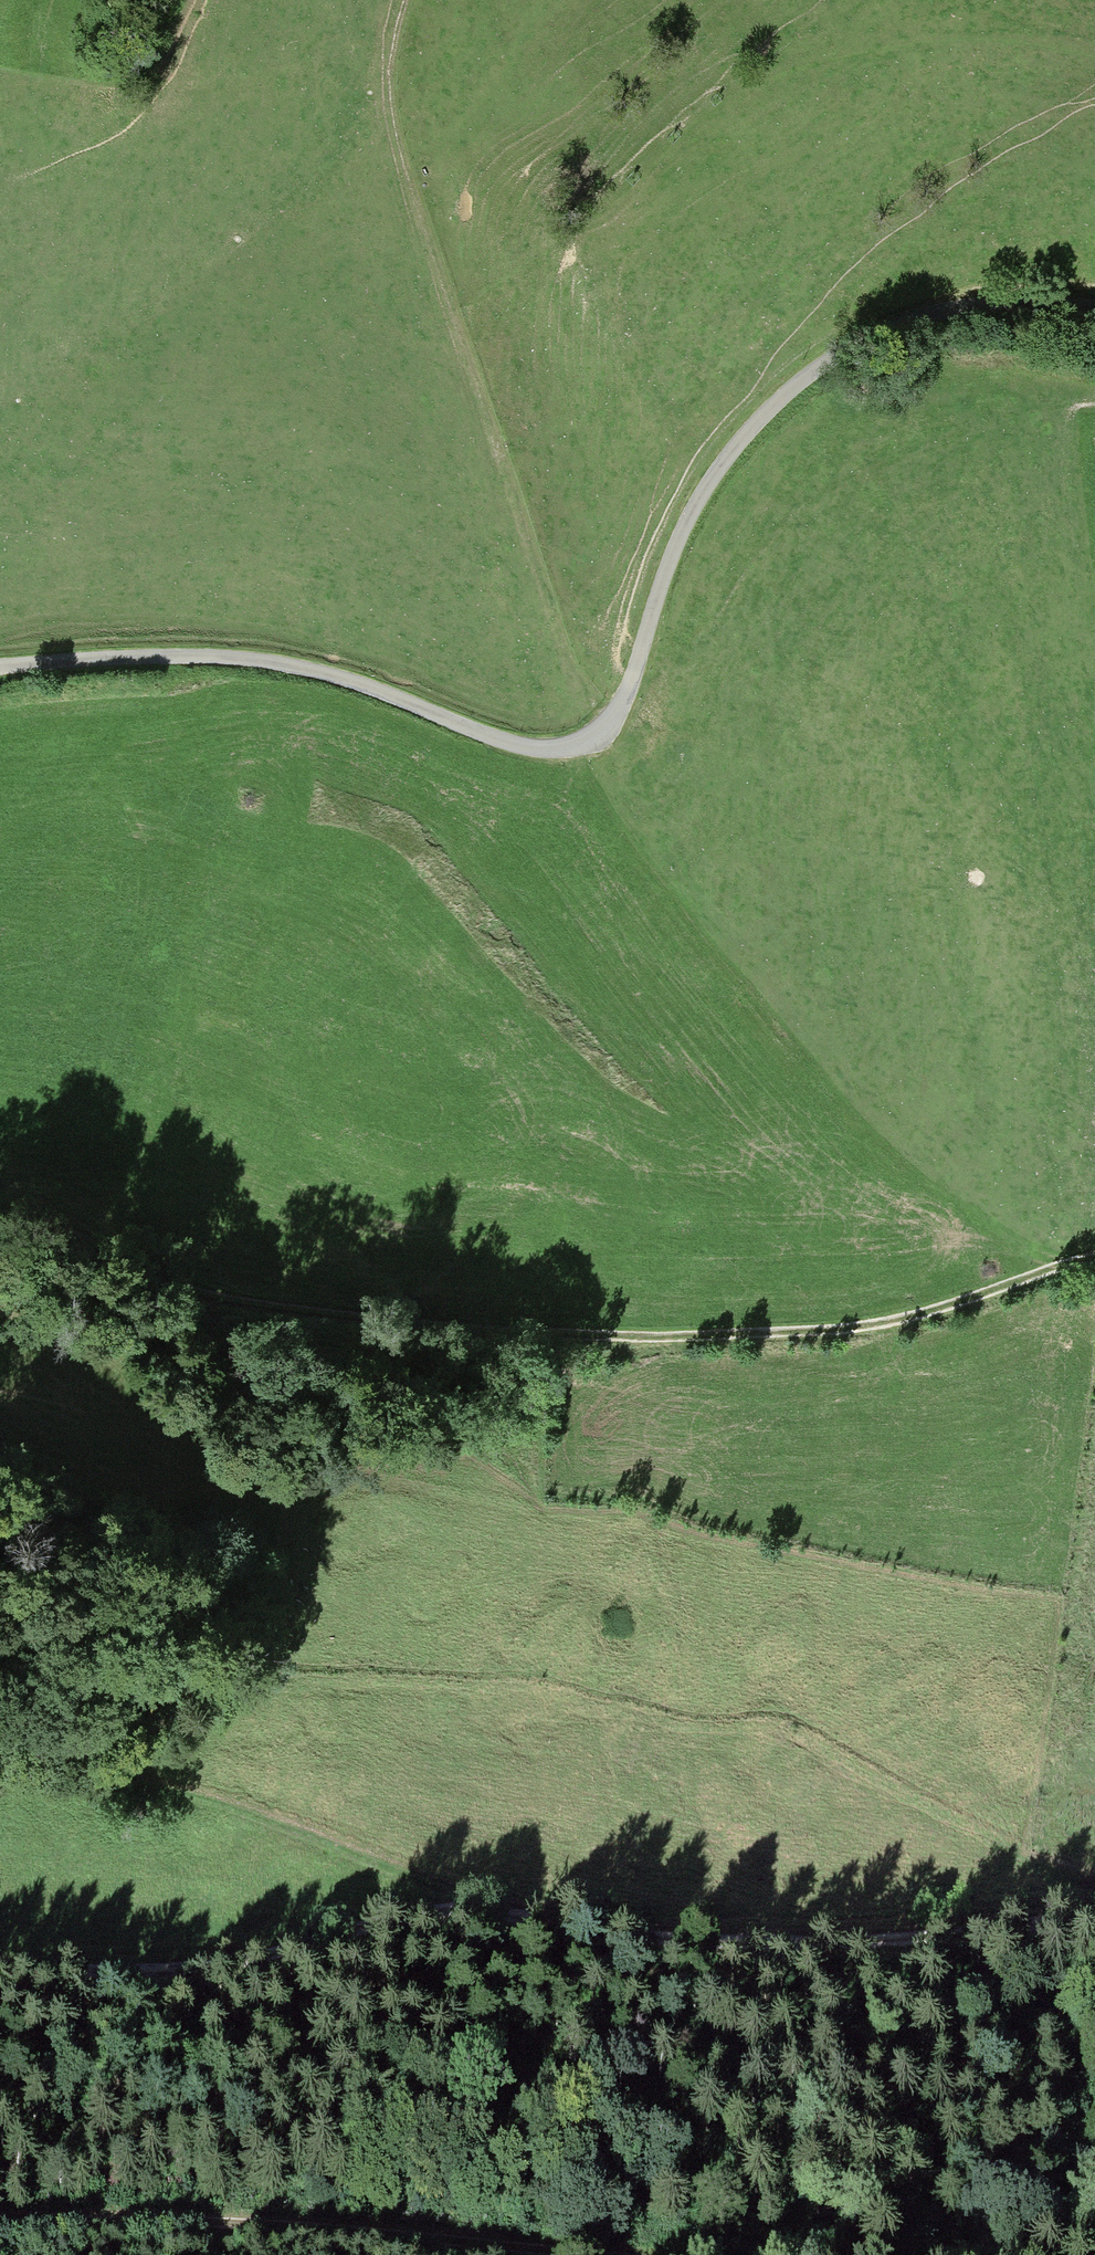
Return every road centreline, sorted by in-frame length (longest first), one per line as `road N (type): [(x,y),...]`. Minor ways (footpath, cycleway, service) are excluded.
road 1 (motorway): [(0,16),(296,352),(1094,1328)]
road 2 (track): [(1052,1273),(984,1226),(804,1028),(655,852),(625,804),(569,672),(381,107),(392,0)]
road 3 (motorway): [(1094,1063),(379,194),(208,0)]
road 4 (track): [(0,671),(229,659),(368,690),(487,739),(535,750),(575,747),(600,730),(625,688),(685,518),(748,431),(839,353),(938,314),(1094,310)]
road 5 (track): [(0,1973),(185,1970),(272,1957),(471,1900),(609,1930),(762,1942),(1013,1929),(1094,1914)]
road 6 (track): [(0,2220),(286,2222),(657,2254)]
road 7 (track): [(1094,1262),(972,1302),(813,1337),(647,1341),(513,1333)]
road 8 (track): [(0,1192),(357,1306),(513,1333)]
road 9 (track): [(0,1743),(309,1835),(471,1900)]
road 10 (track): [(647,1341),(533,1385),(507,1429),(328,1464)]

